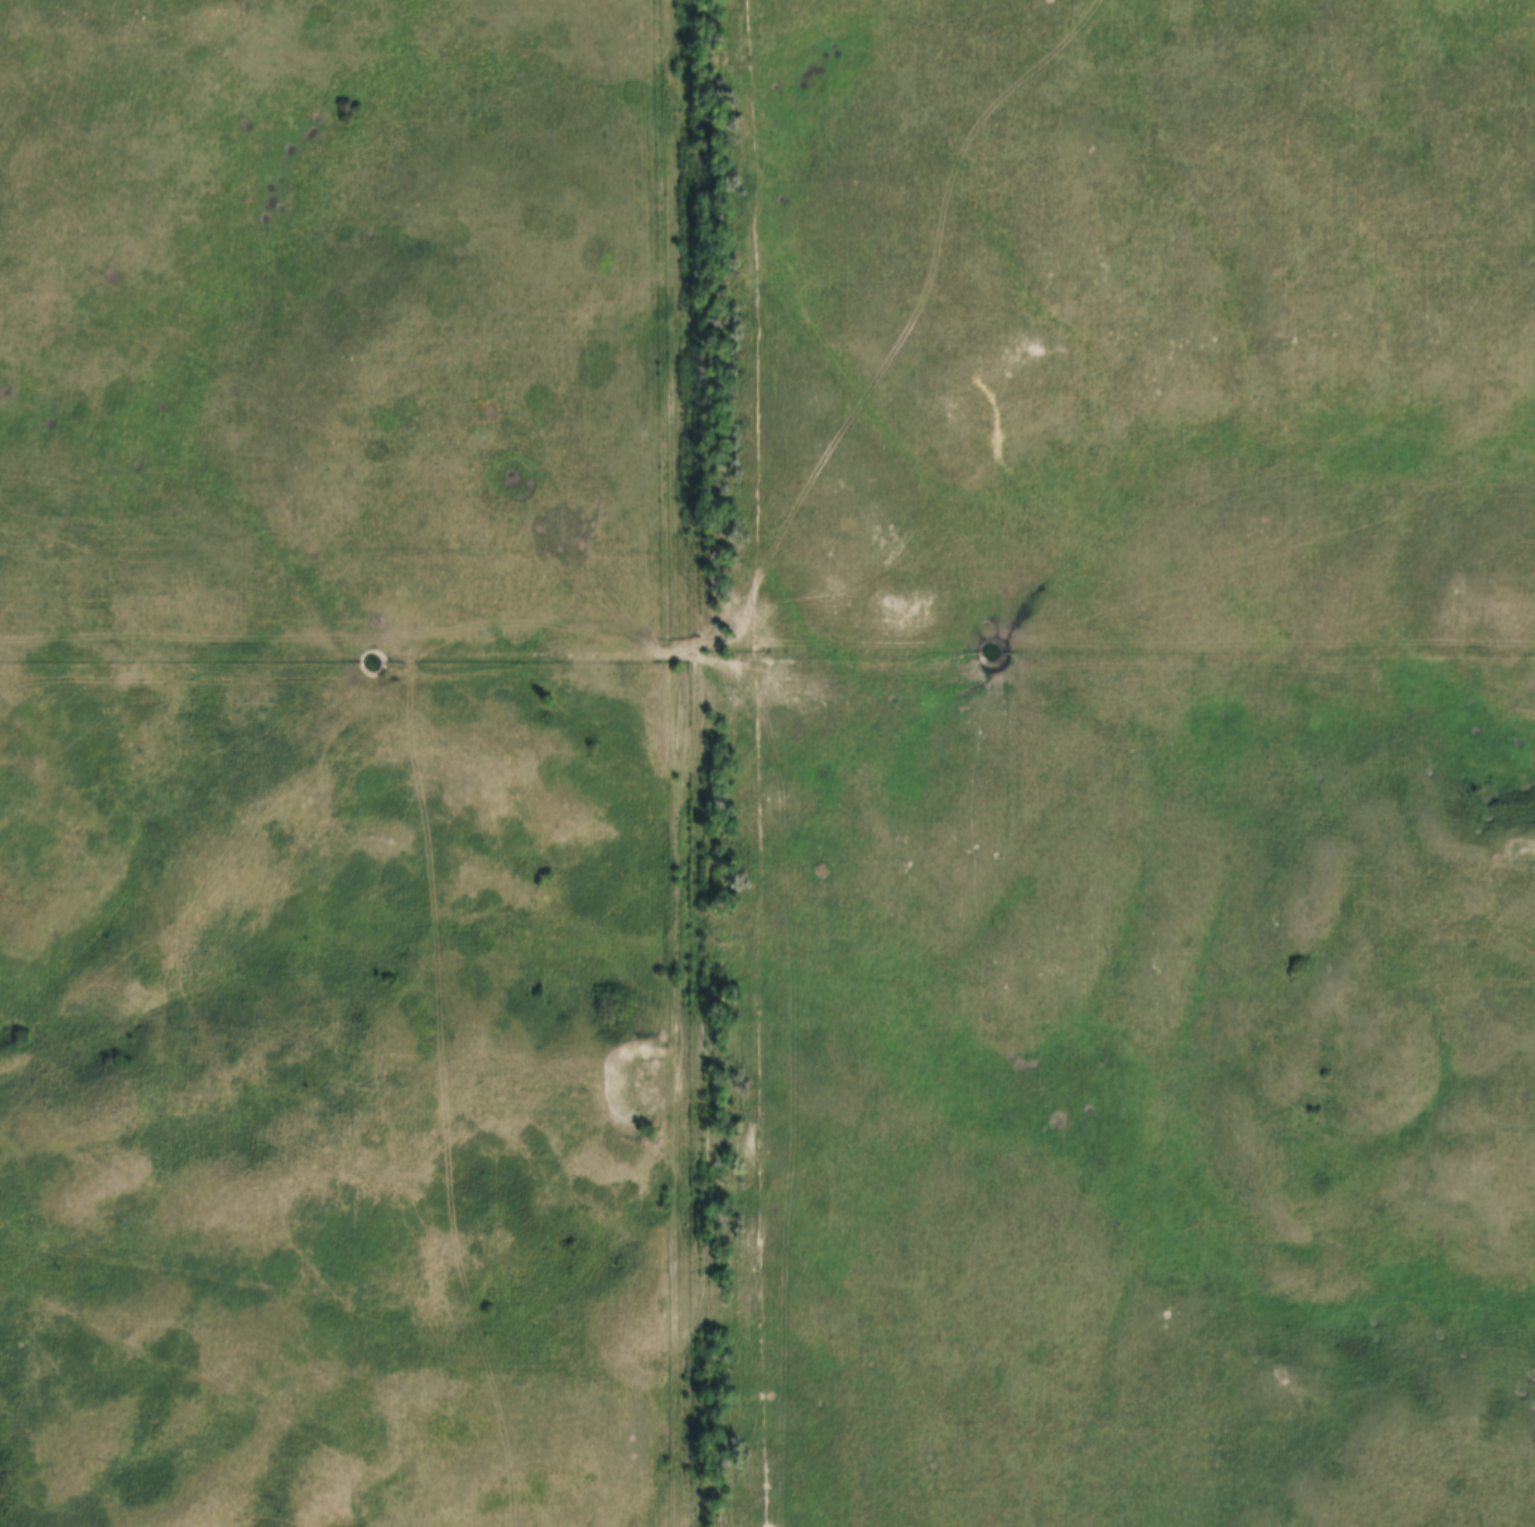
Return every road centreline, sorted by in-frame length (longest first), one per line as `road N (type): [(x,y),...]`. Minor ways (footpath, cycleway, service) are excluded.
road 1 (track): [(688,1526),(677,0)]

